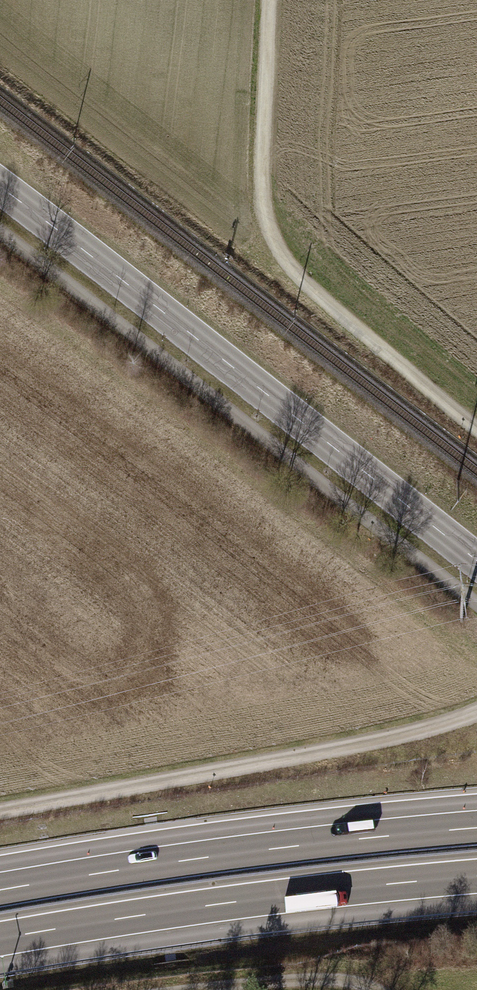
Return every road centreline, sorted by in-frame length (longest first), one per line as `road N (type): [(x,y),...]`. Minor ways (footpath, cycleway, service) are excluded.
road 1 (secondary): [(0,187),(476,560)]
road 2 (track): [(270,0),(264,162),(272,228),(302,275),(476,423)]
road 3 (track): [(0,811),(379,739),(476,711)]
road 4 (motorway): [(476,828),(253,851),(0,890)]
road 5 (motorway): [(0,939),(247,901),(476,877)]
road 6 (track): [(242,989),(315,981),(371,989)]

